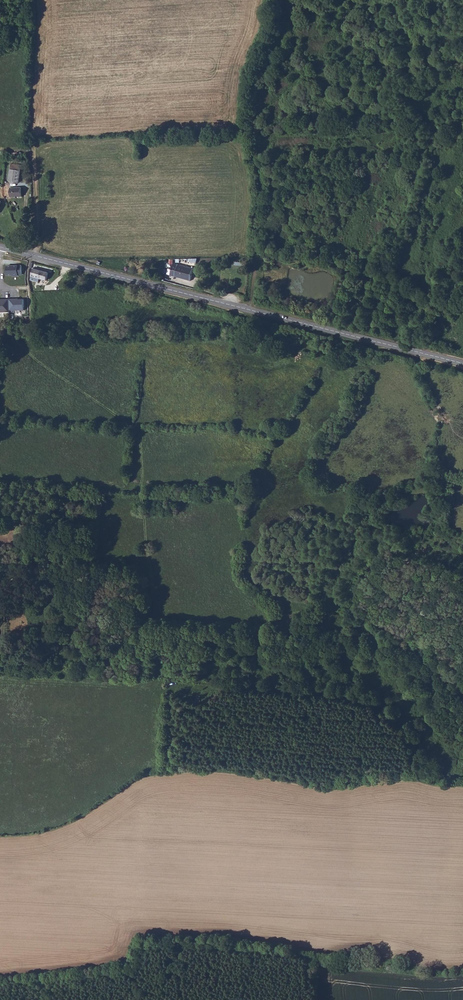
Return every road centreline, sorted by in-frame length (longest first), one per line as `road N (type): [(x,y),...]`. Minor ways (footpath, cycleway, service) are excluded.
road 1 (secondary): [(0,247),(462,364)]
road 2 (track): [(244,128),(261,176),(249,309)]

